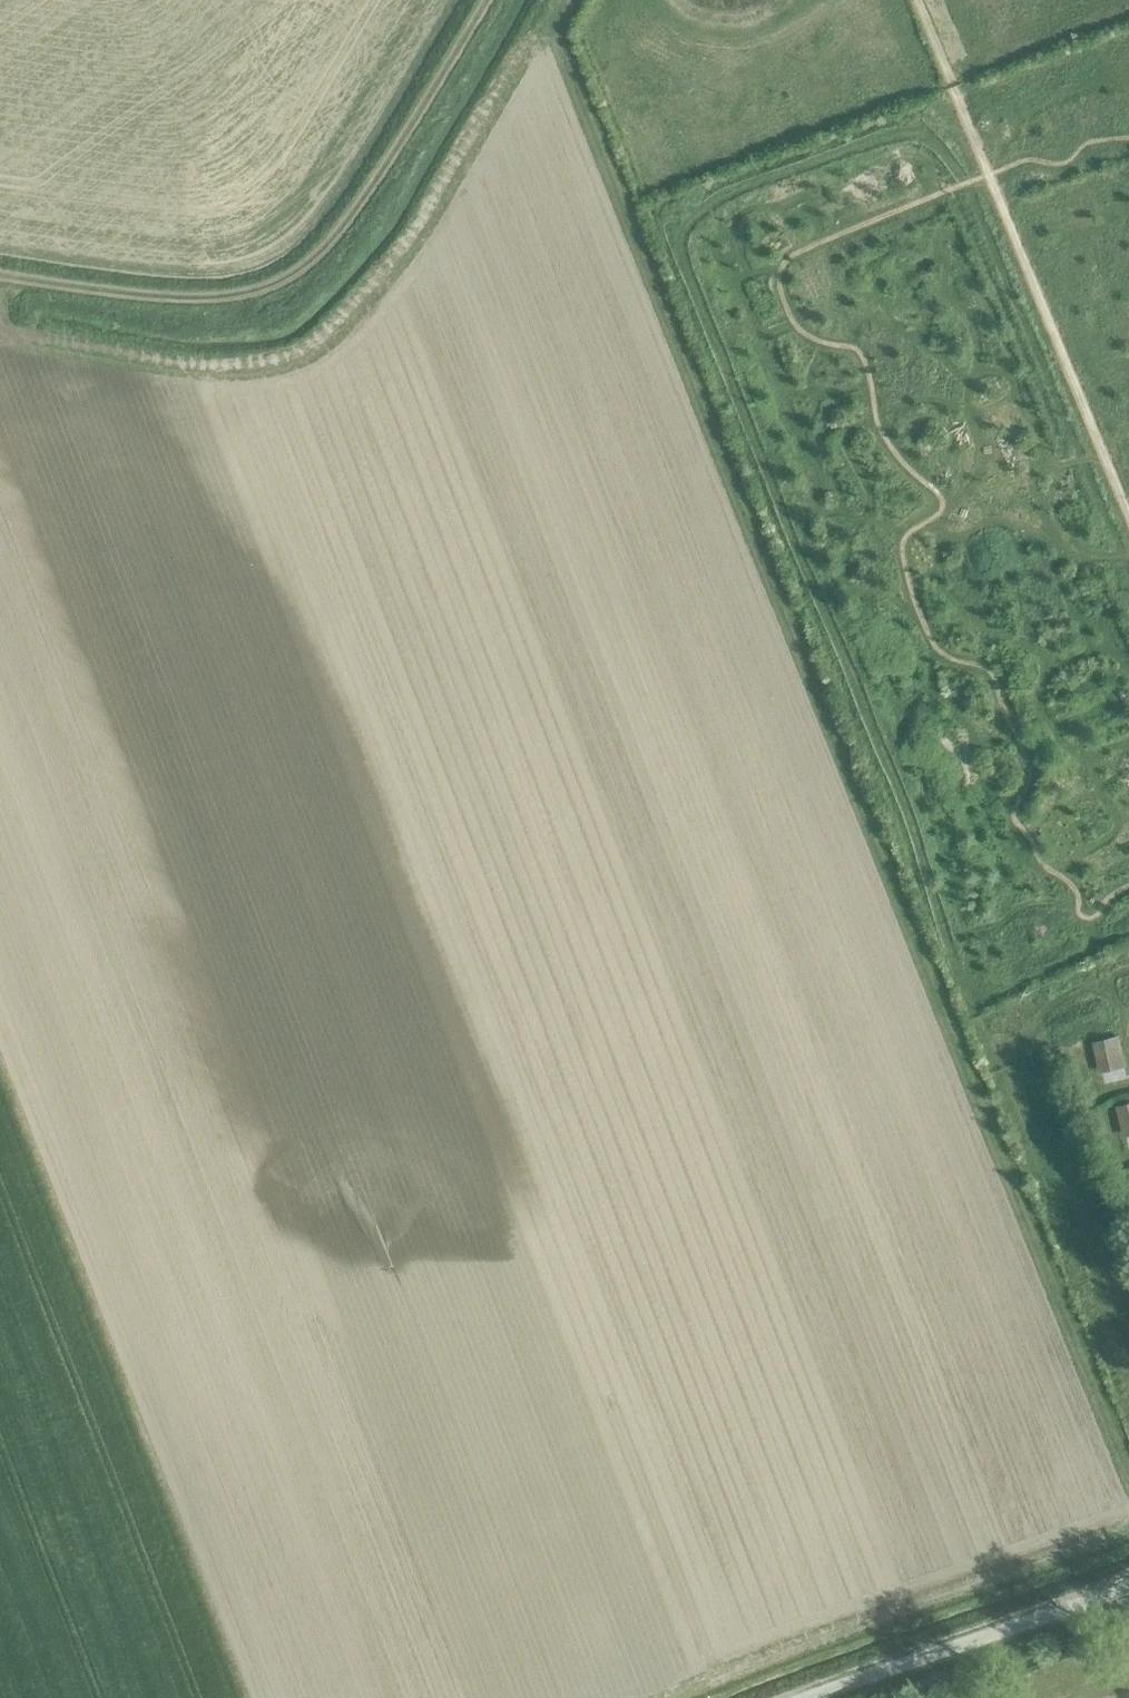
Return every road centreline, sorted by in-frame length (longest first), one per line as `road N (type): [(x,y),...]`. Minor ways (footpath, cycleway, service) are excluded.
road 1 (track): [(0,274),(172,296),(229,297),(278,282),(336,233),(486,0)]
road 2 (unclassified): [(808,1697),(1128,1587)]

